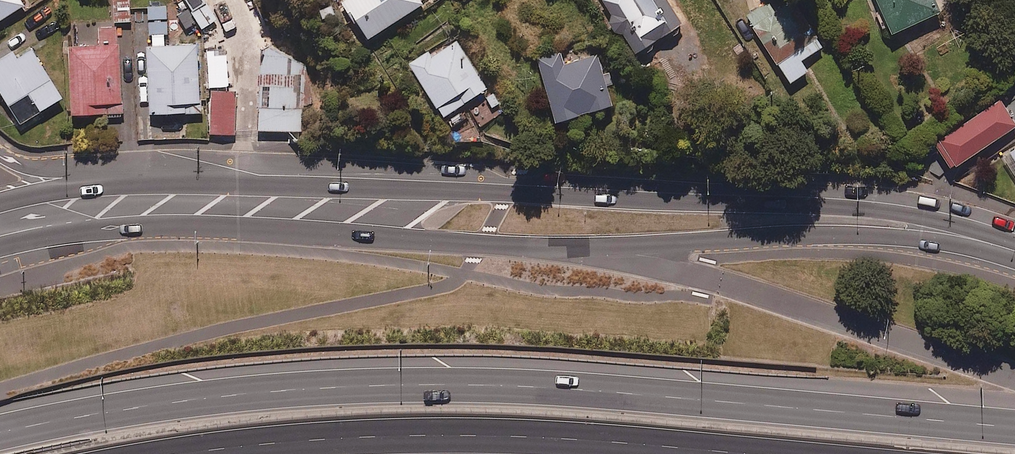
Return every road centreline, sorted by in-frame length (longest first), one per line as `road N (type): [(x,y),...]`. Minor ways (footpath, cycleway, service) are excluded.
road 1 (motorway): [(0,431),(173,401),(423,383),(1014,426)]
road 2 (motorway): [(762,453),(530,436),(380,435),(178,453)]
road 3 (secondary): [(796,218),(716,240),(576,247),(397,238),(289,206)]
road 4 (secondary): [(289,206),(401,188),(724,203),(796,218)]
road 5 (secondary): [(0,223),(151,203),(289,206)]
road 6 (secondary): [(796,218),(897,224),(1014,250)]

